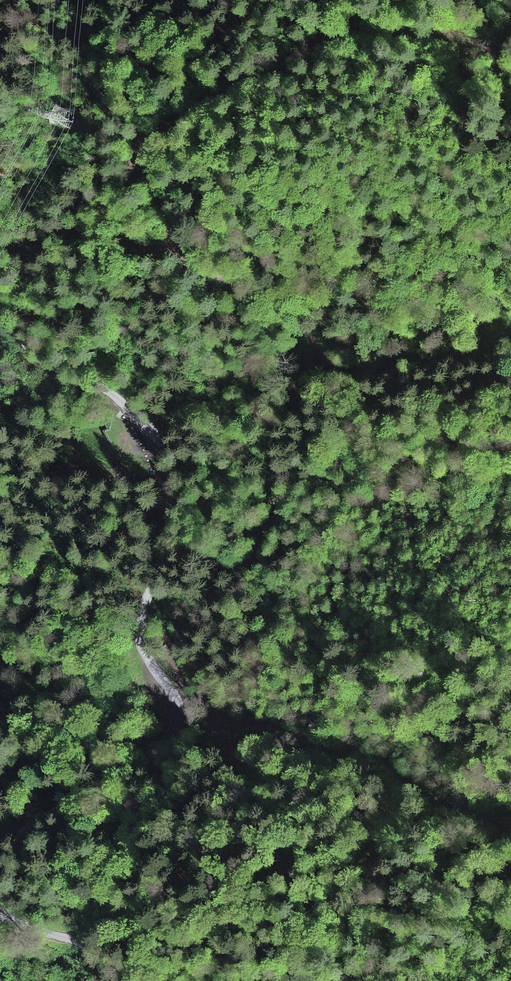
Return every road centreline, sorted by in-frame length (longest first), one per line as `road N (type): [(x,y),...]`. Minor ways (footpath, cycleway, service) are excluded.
road 1 (tertiary): [(0,311),(43,359),(120,400),(158,449),(172,521),(165,559),(144,601),(142,635),(177,721),(163,747),(110,784),(0,839)]
road 2 (track): [(170,698),(183,688),(174,652),(179,632),(272,533),(275,440),(317,352),(302,324),(194,259),(153,182),(147,152)]
road 3 (track): [(510,34),(489,44),(362,34),(325,40),(170,127),(147,152)]
road 4 (tertiary): [(0,912),(85,944),(119,980)]

